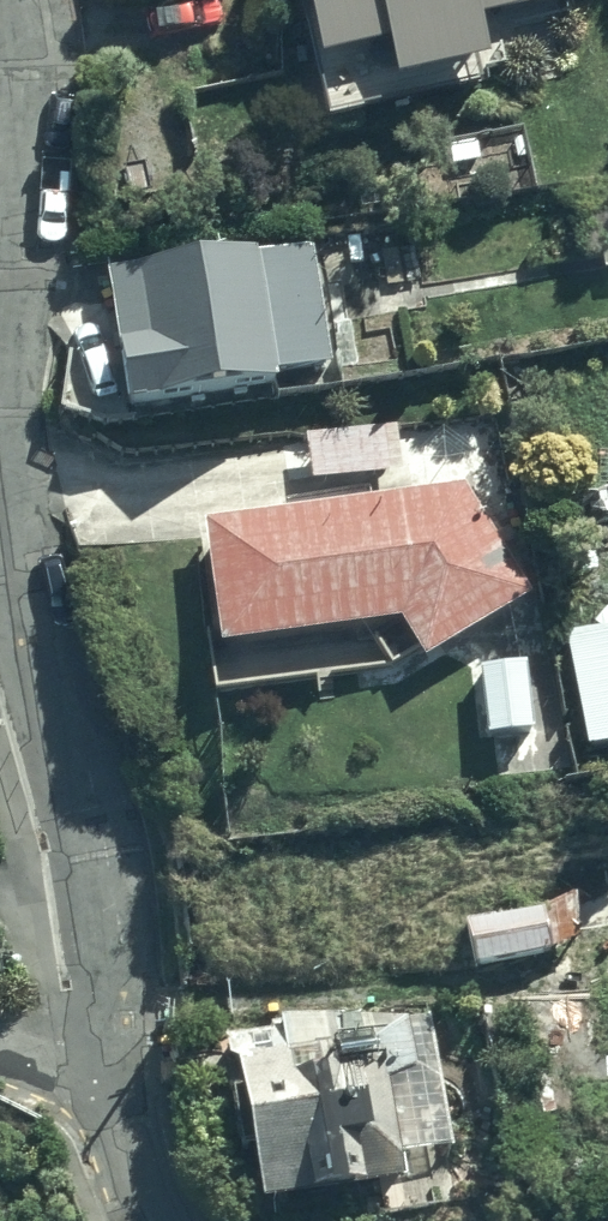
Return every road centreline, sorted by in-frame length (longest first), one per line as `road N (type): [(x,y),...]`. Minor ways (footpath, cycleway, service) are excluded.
road 1 (residential): [(0,444),(6,500),(95,833),(116,1077)]
road 2 (residential): [(17,0),(26,90),(0,366)]
road 3 (residential): [(116,1077),(133,1176),(151,1220)]
road 4 (residential): [(116,1077),(0,1034)]

